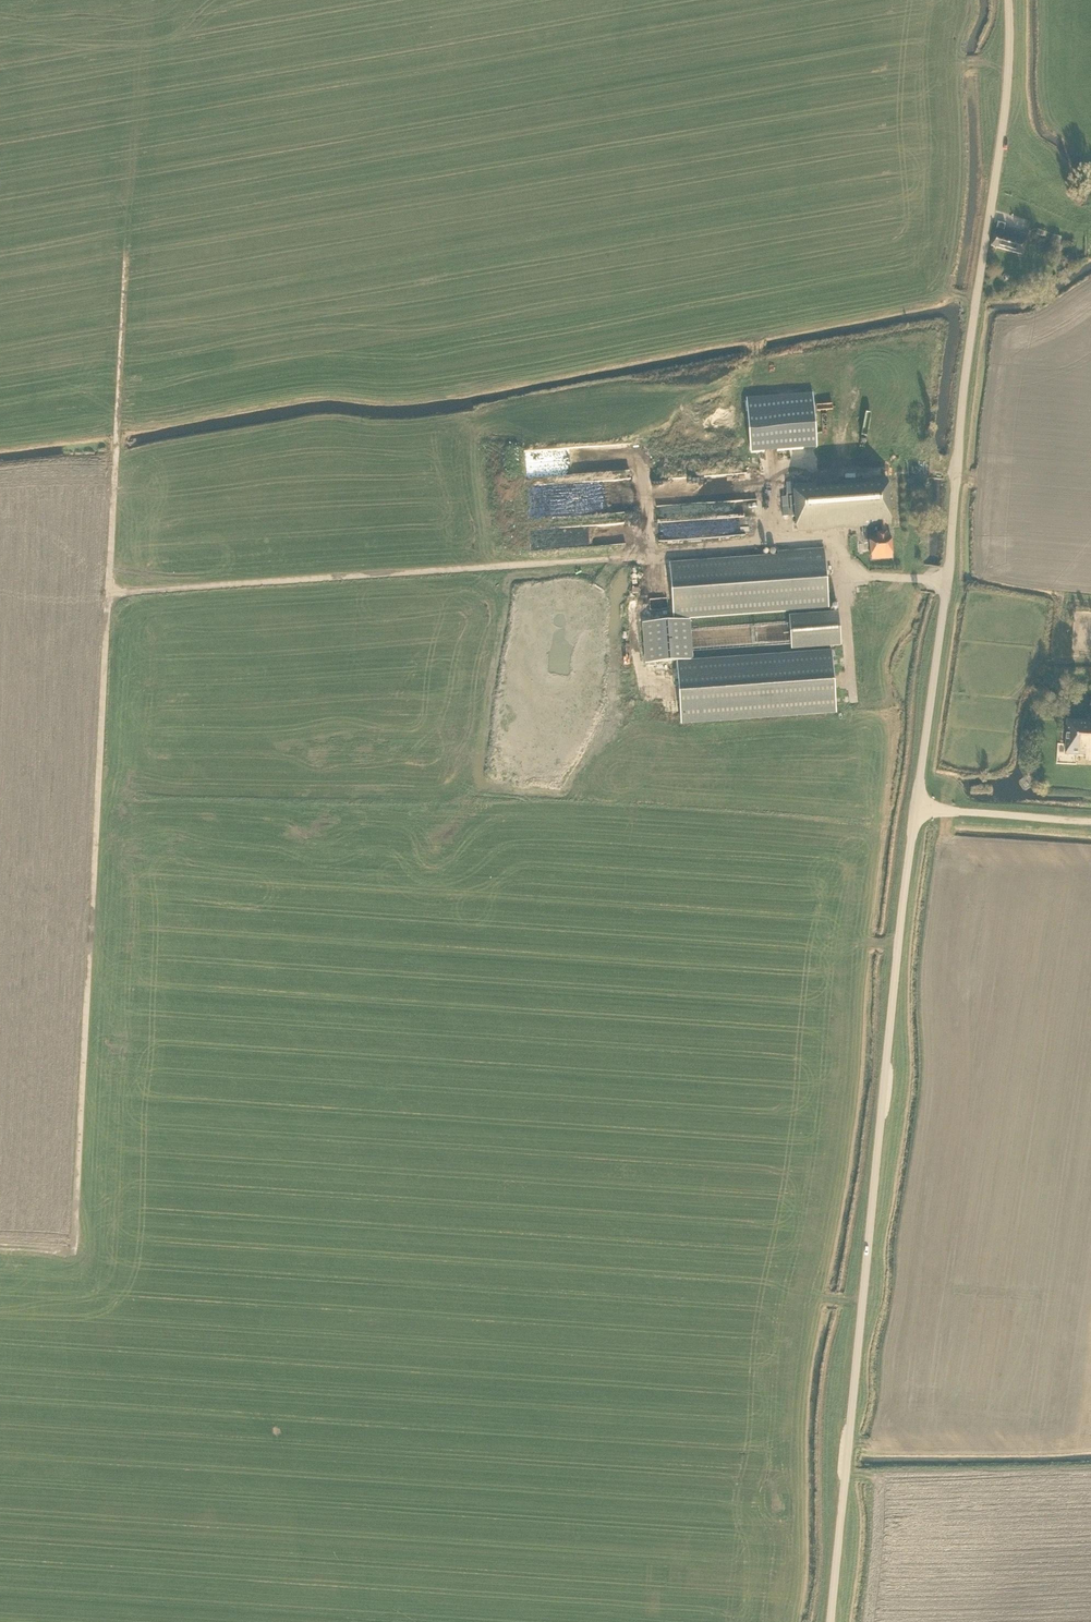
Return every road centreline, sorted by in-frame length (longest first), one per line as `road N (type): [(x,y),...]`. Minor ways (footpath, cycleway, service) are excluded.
road 1 (tertiary): [(831,1621),(903,898),(1006,100),(1009,0)]

